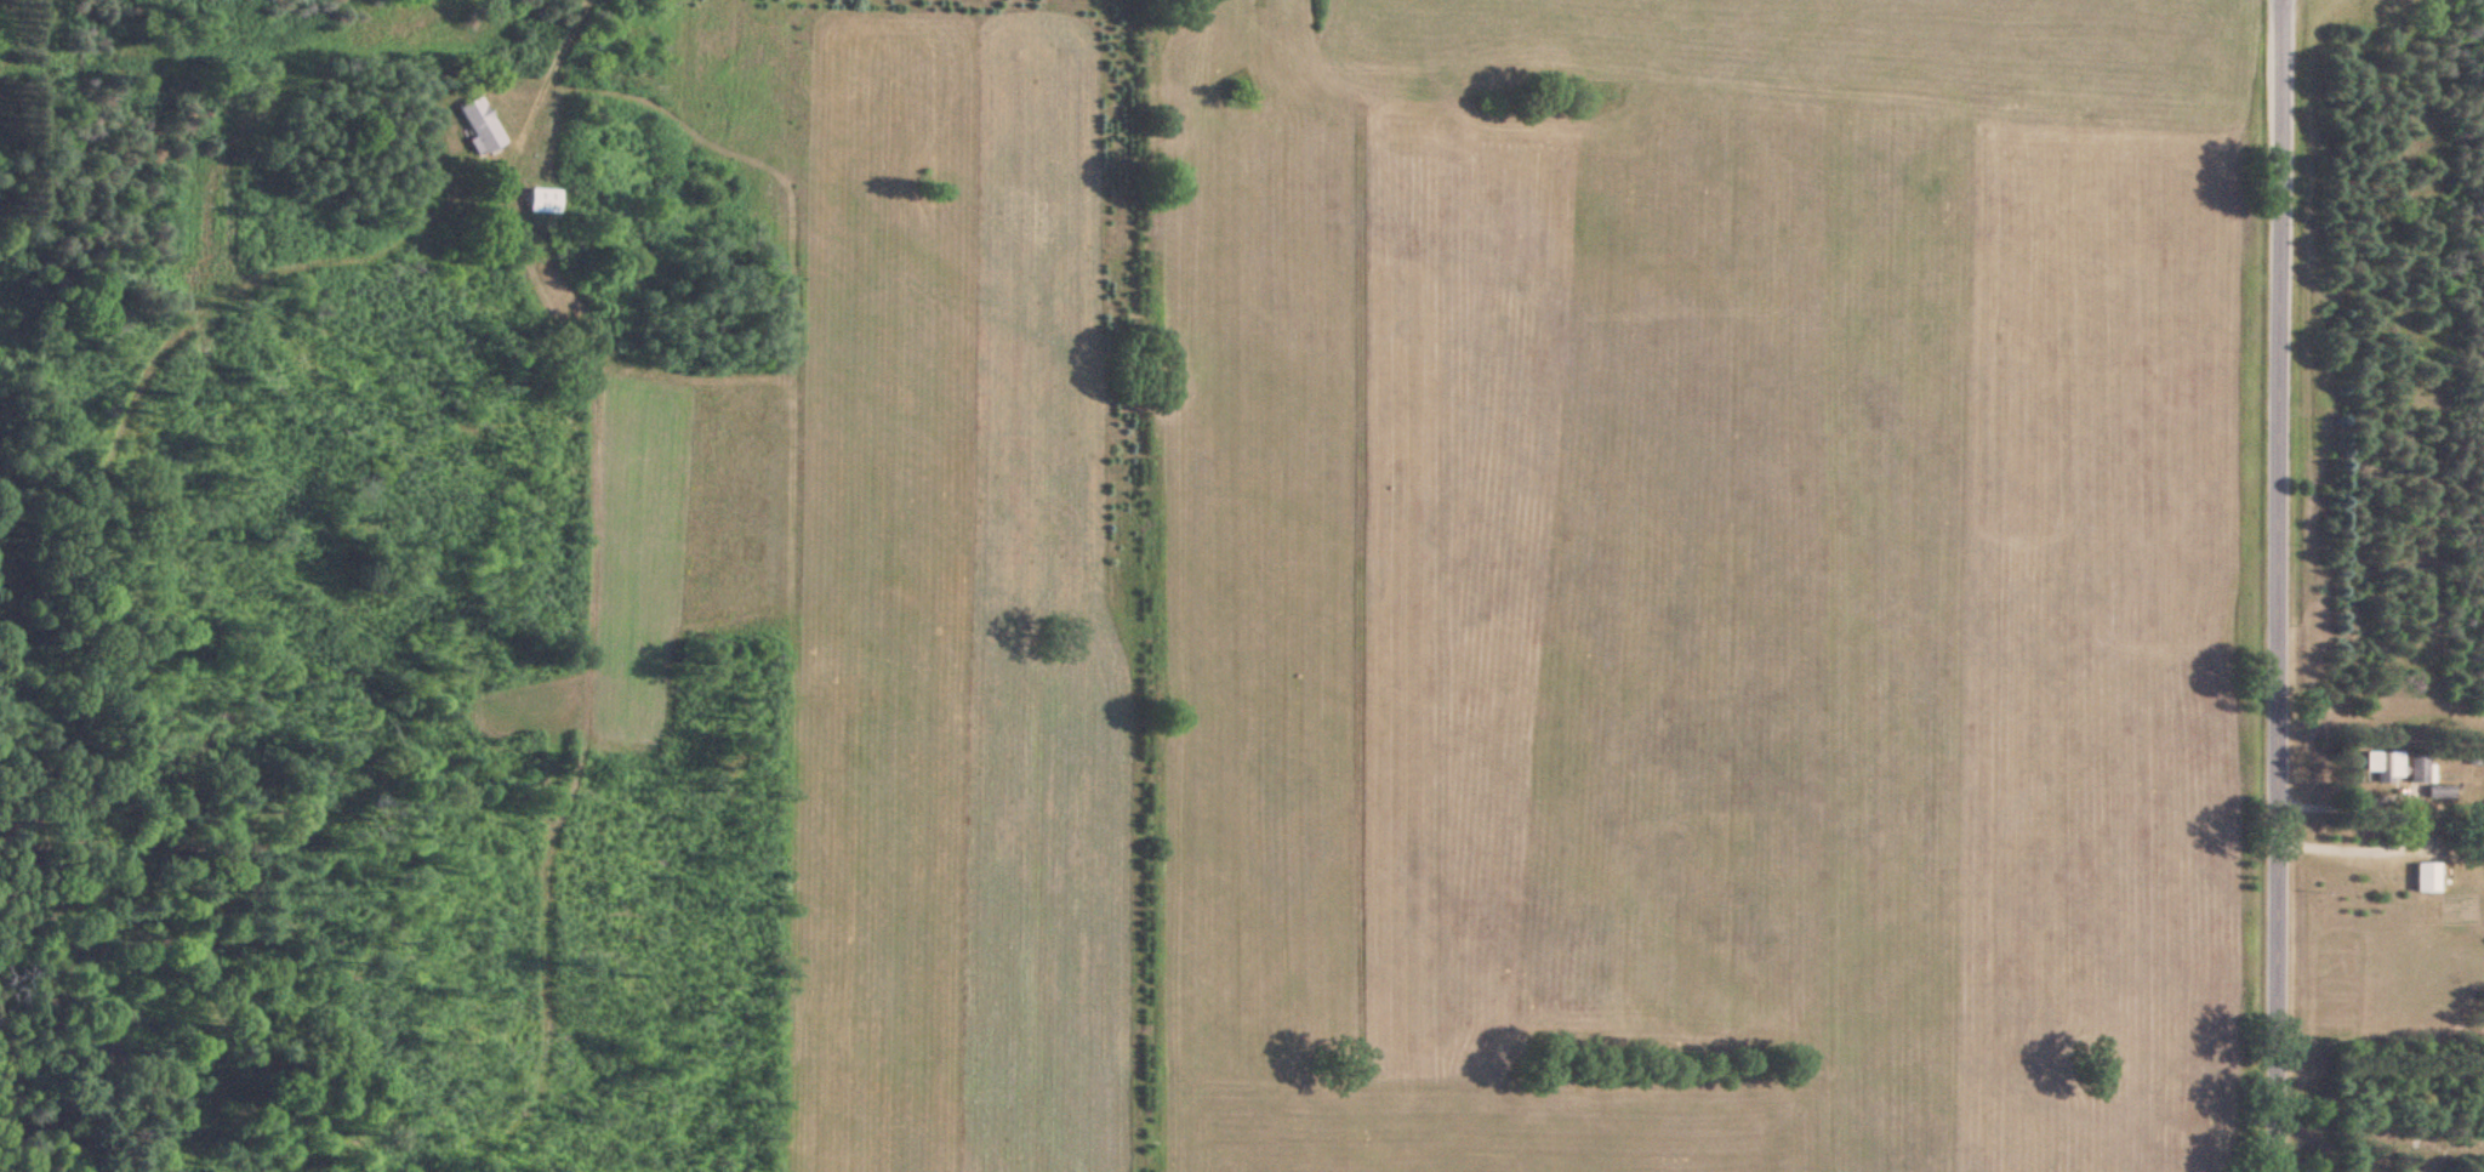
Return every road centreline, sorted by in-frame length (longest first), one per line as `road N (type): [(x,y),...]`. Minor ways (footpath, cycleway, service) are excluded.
road 1 (residential): [(2263,1171),(2266,342),(2278,0)]

